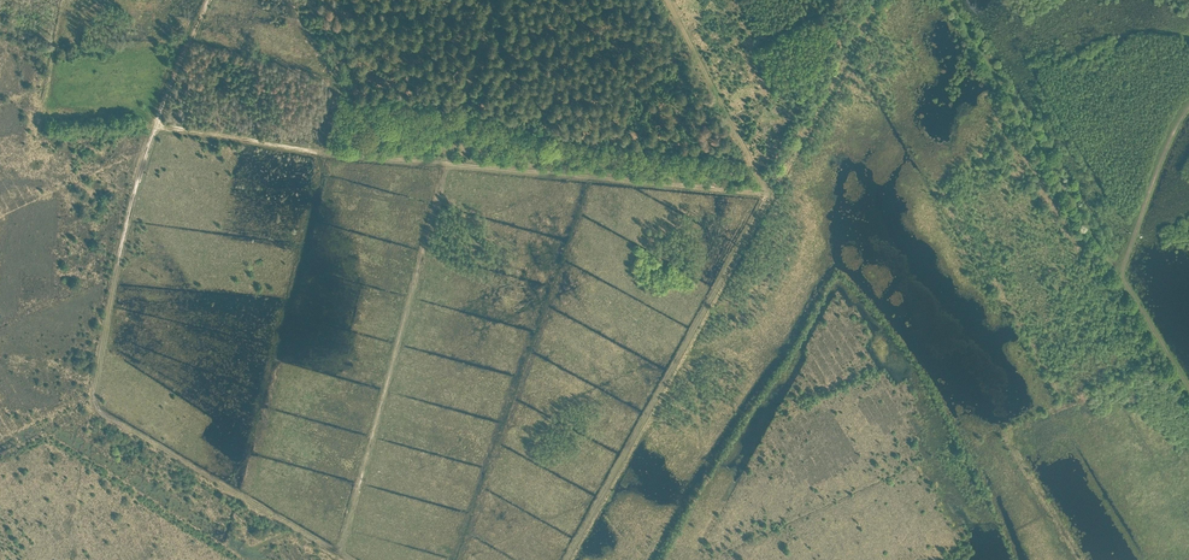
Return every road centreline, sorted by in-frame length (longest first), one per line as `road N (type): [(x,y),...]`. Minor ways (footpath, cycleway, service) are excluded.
road 1 (track): [(351,559),(94,401),(132,197),(155,124),(448,164),(359,480)]
road 2 (track): [(668,0),(769,194),(566,559)]
road 3 (track): [(448,164),(769,194),(877,0)]
road 4 (track): [(951,0),(1188,394)]
road 5 (track): [(286,0),(340,85),(322,152)]
road 6 (track): [(155,124),(208,0)]

